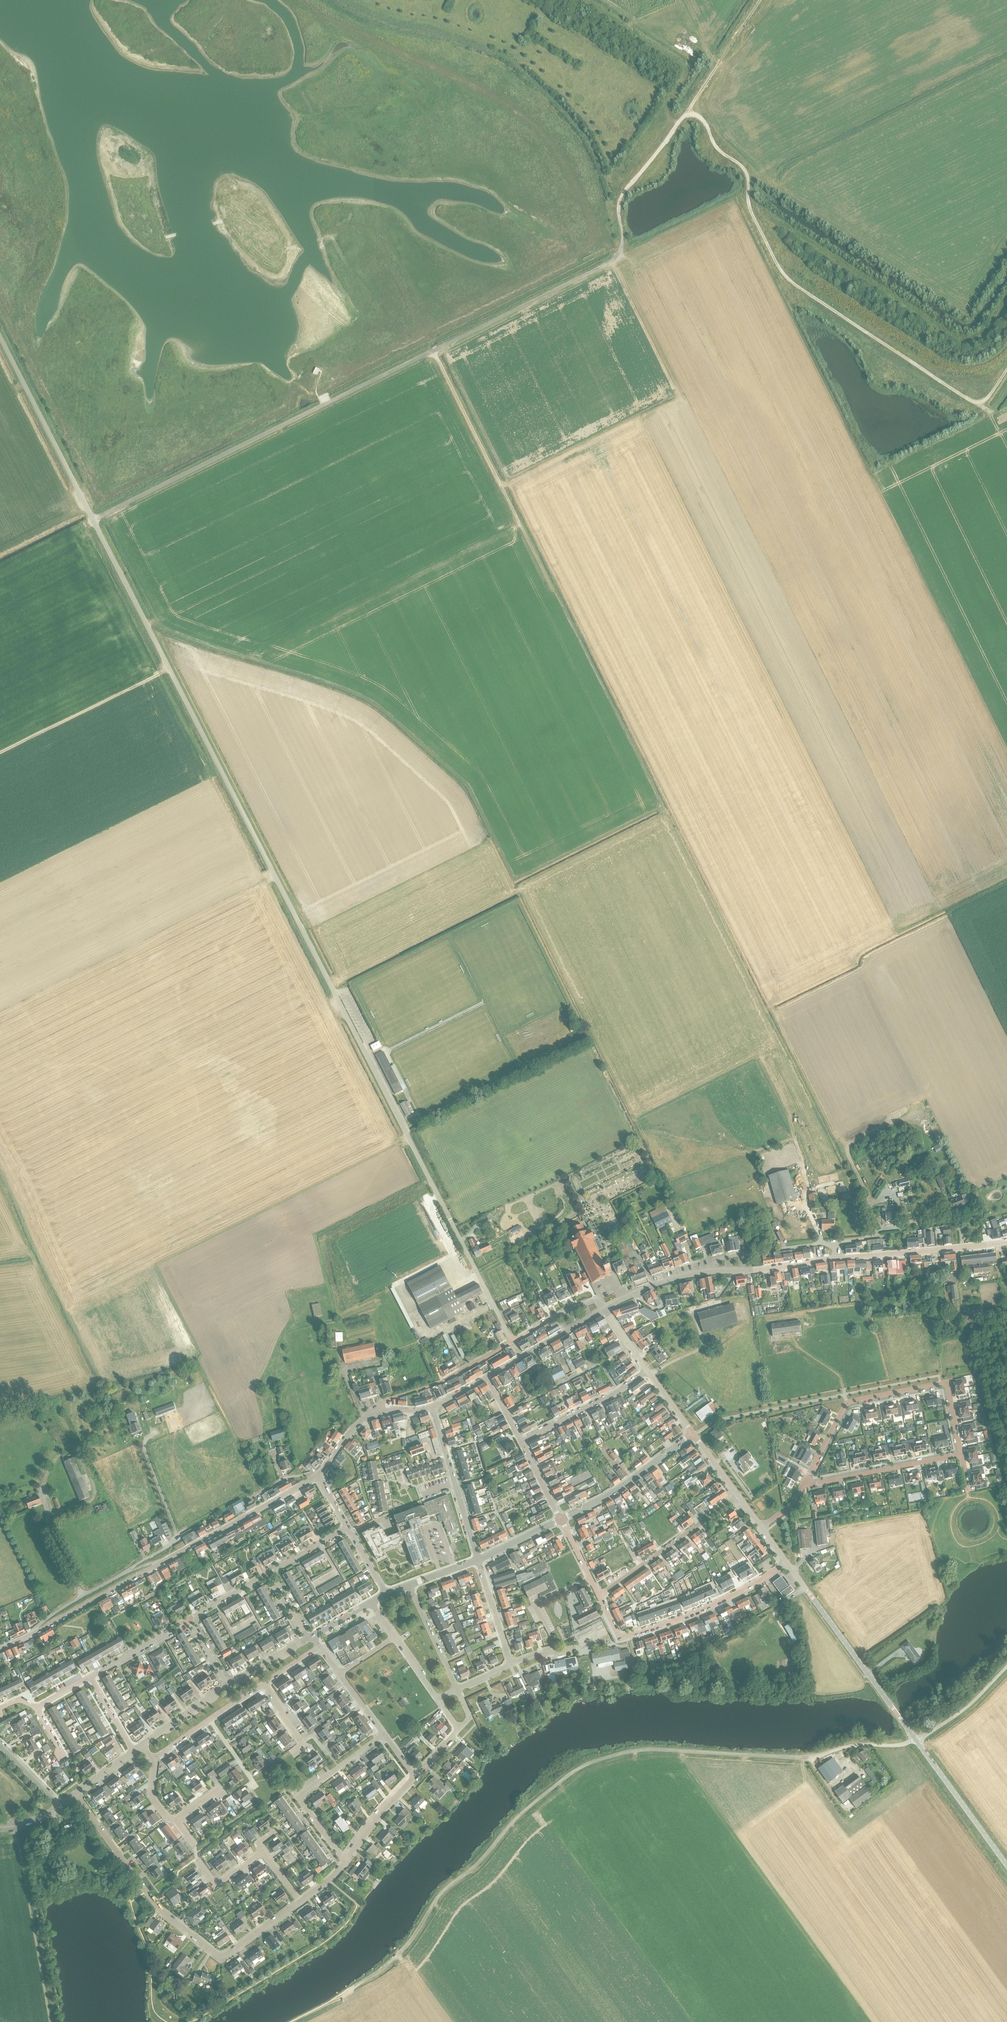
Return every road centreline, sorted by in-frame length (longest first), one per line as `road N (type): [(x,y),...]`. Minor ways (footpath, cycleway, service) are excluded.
road 1 (unclassified): [(514,1339),(93,520)]
road 2 (unclassified): [(290,2021),(387,1965),(446,1888),(535,1802),(586,1765),(648,1749),(807,1758),(916,1740)]
road 3 (unclassified): [(93,520),(613,261)]
road 4 (track): [(1006,371),(989,399),(972,402),(792,283),(749,206),(743,167),(689,111)]
road 5 (residential): [(74,1794),(162,1909),(222,1959),(300,1902)]
road 6 (track): [(548,586),(433,351)]
road 7 (residential): [(805,1483),(848,1401),(943,1383),(960,1453)]
road 8 (tertiary): [(916,1740),(786,1562)]
road 9 (unclassified): [(93,520),(0,337)]
road 10 (unclassified): [(152,1567),(318,1477)]
road 11 (residential): [(618,1637),(707,1608),(786,1562)]
road 12 (residential): [(345,1862),(300,1798),(384,1735)]
road 13 (track): [(689,111),(621,196),(621,251),(613,261)]
road 14 (residential): [(599,1596),(738,1496)]
road 15 (tertiary): [(839,1259),(1006,1241)]
road 16 (unclassified): [(134,1567),(177,1536),(146,1456),(150,1436)]
road 17 (tertiary): [(560,1519),(610,1494),(693,1433)]
road 18 (residential): [(478,1560),(432,1408)]
road 19 (residential): [(805,1483),(960,1453)]
road 20 (tertiary): [(1006,1867),(916,1740)]
road 21 (residential): [(514,1339),(380,1411)]
road 22 (unclassified): [(521,1440),(648,1372)]
road 23 (unclassified): [(31,1634),(152,1567)]
road 24 (track): [(628,26),(689,68),(668,105),(678,124)]
road 25 (unclassified): [(487,1378),(607,1310)]
road 26 (track): [(761,0),(689,111)]
road 27 (unclassified): [(715,1271),(720,1259),(835,1244)]
road 28 (tertiary): [(715,1271),(839,1259)]
road 29 (residential): [(31,1634),(134,1567)]

